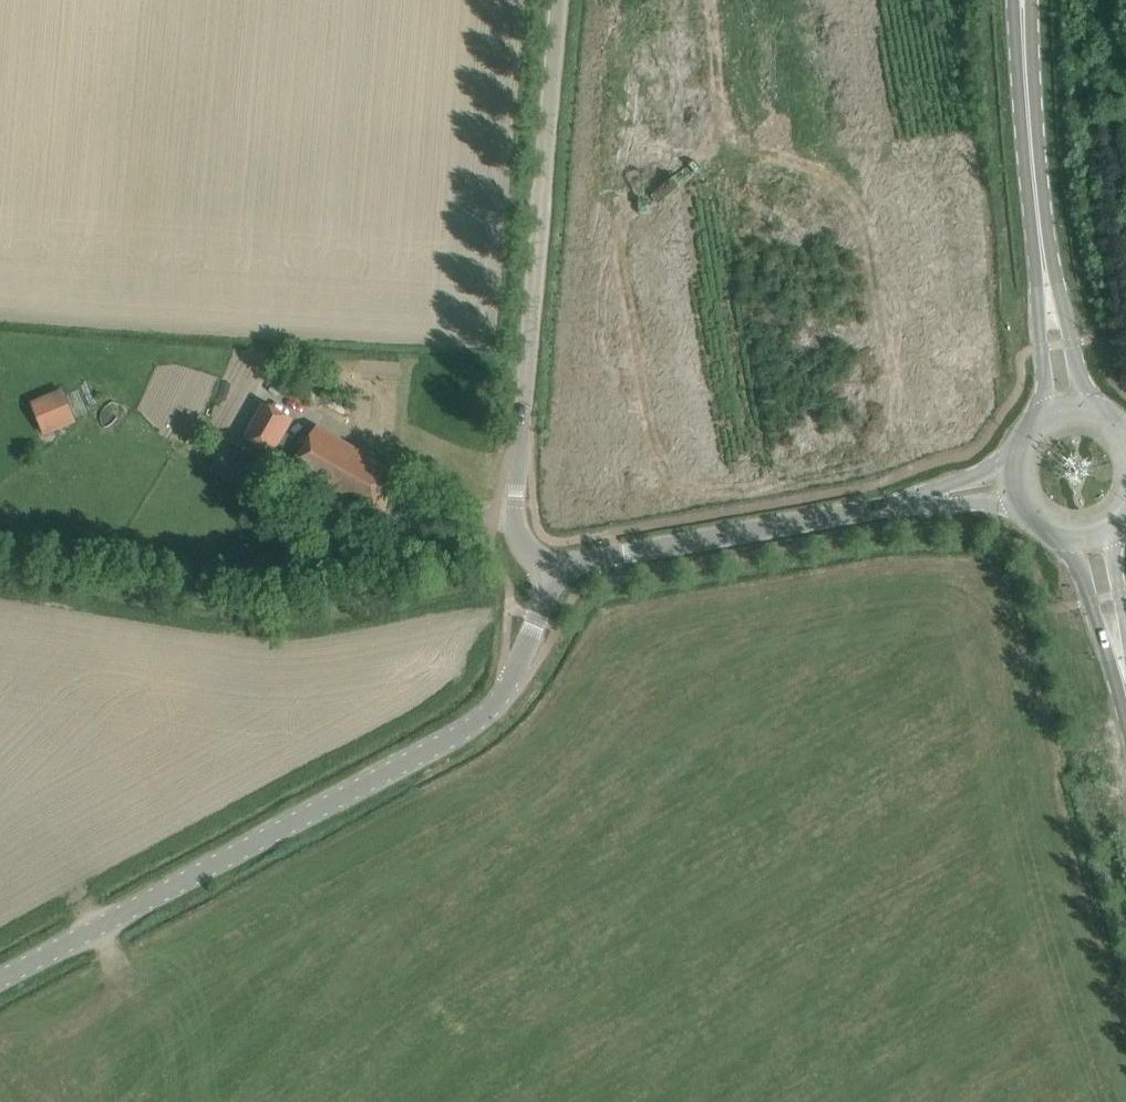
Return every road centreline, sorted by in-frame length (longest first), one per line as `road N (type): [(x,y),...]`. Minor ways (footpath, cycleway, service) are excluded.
road 1 (unclassified): [(0,978),(481,719),(521,656),(555,568)]
road 2 (unclassified): [(555,568),(526,543),(516,503),(558,0)]
road 3 (unclassified): [(555,568),(890,506)]
road 4 (tertiary): [(1023,0),(1046,268)]
road 5 (tertiary): [(1046,268),(1040,416)]
road 6 (tertiary): [(1093,408),(1046,268)]
road 7 (unclassified): [(1010,459),(890,506)]
road 8 (unclassified): [(890,506),(990,499),(1016,506)]
road 9 (tertiary): [(1064,541),(1120,655)]
road 10 (tertiary): [(1120,655),(1113,531)]

